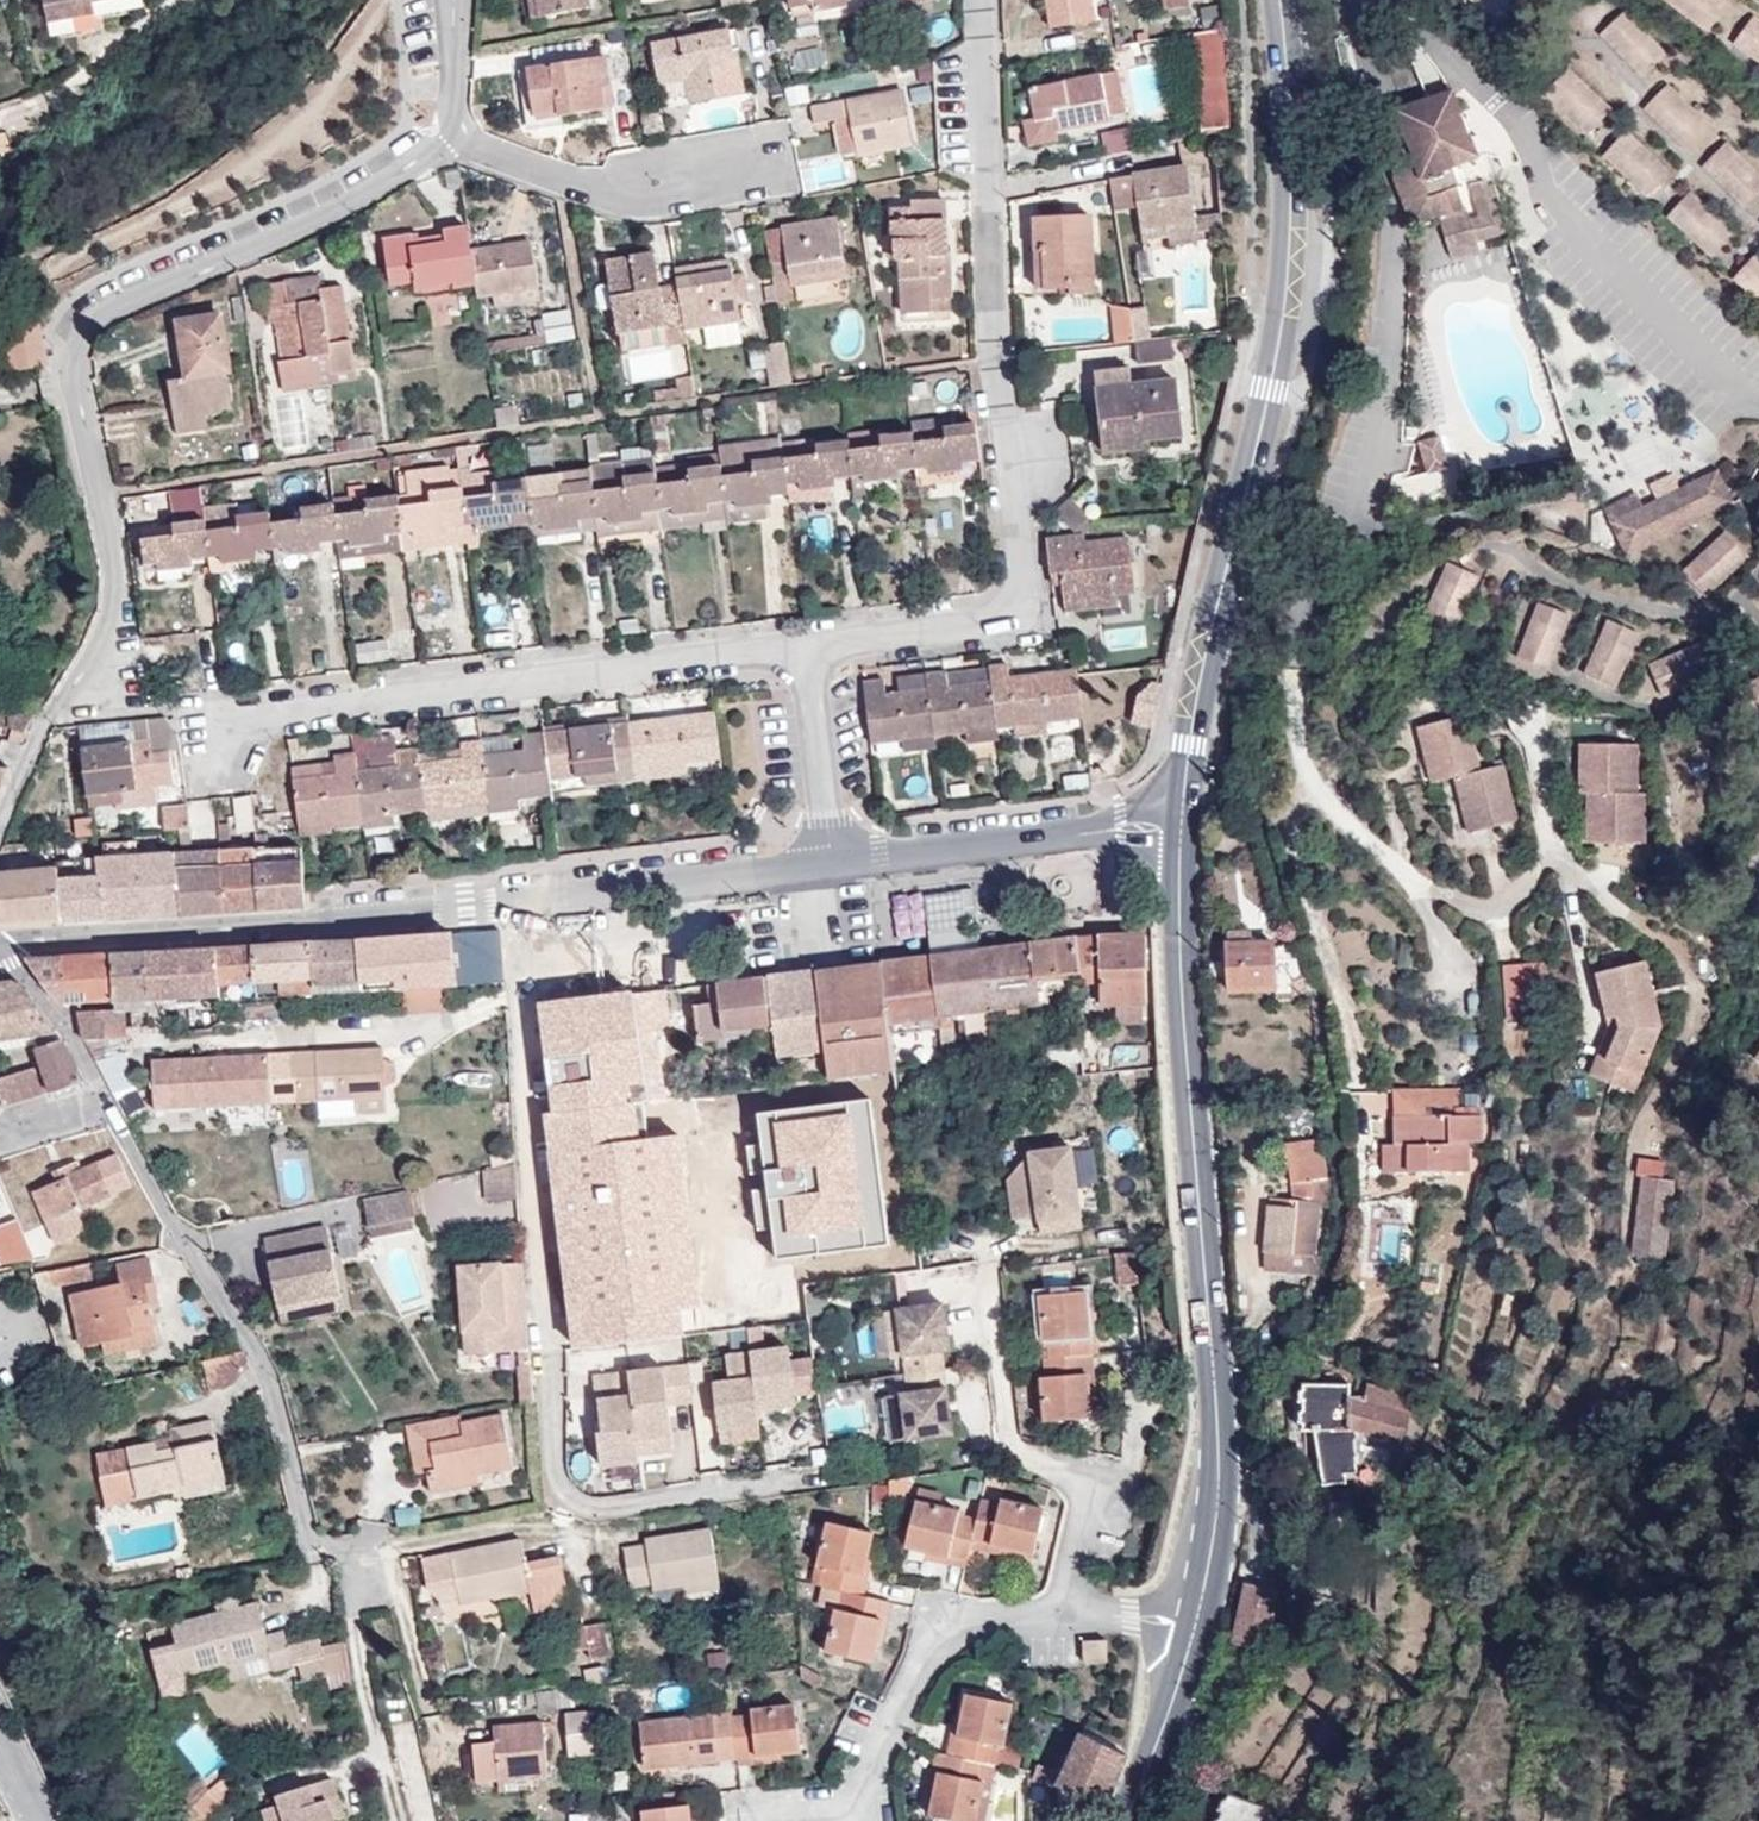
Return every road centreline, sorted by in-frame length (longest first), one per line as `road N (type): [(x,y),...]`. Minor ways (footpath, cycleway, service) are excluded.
road 1 (residential): [(398,1815),(354,1645),(353,1561),(306,1533),(274,1396),(251,1346),(143,1172),(63,1021),(0,957)]
road 2 (residential): [(0,817),(38,729),(95,653),(116,602),(76,390),(85,334),(118,307),(375,189),(444,134)]
road 3 (residential): [(508,903),(559,1481),(577,1502),(606,1510),(815,1478)]
road 4 (primary): [(1278,0),(1287,281),(1271,389),(1211,615),(1186,801)]
road 5 (primary): [(1182,856),(1183,995),(1217,1398),(1220,1505),(1199,1618)]
road 6 (residential): [(211,756),(230,728),(293,710),(803,646)]
road 7 (residential): [(979,0),(994,361),(1018,559),(1009,604)]
road 8 (residential): [(508,903),(0,945)]
road 9 (residential): [(1053,1607),(949,1624),(859,1812),(754,1819)]
road 10 (residential): [(1053,1607),(1093,1492),(1006,1443),(993,1296)]
road 11 (residential): [(770,161),(601,189),(444,134)]
road 12 (residential): [(508,903),(830,867)]
road 13 (residential): [(830,867),(1074,834)]
road 14 (residential): [(803,646),(830,867)]
road 15 (residential): [(0,121),(51,101),(178,0)]
road 16 (residential): [(803,646),(975,627),(1009,604)]
road 17 (primary): [(1199,1618),(1130,1820)]
road 18 (residential): [(1199,1618),(1053,1607)]
road 19 (residential): [(444,134),(453,108),(456,0)]

